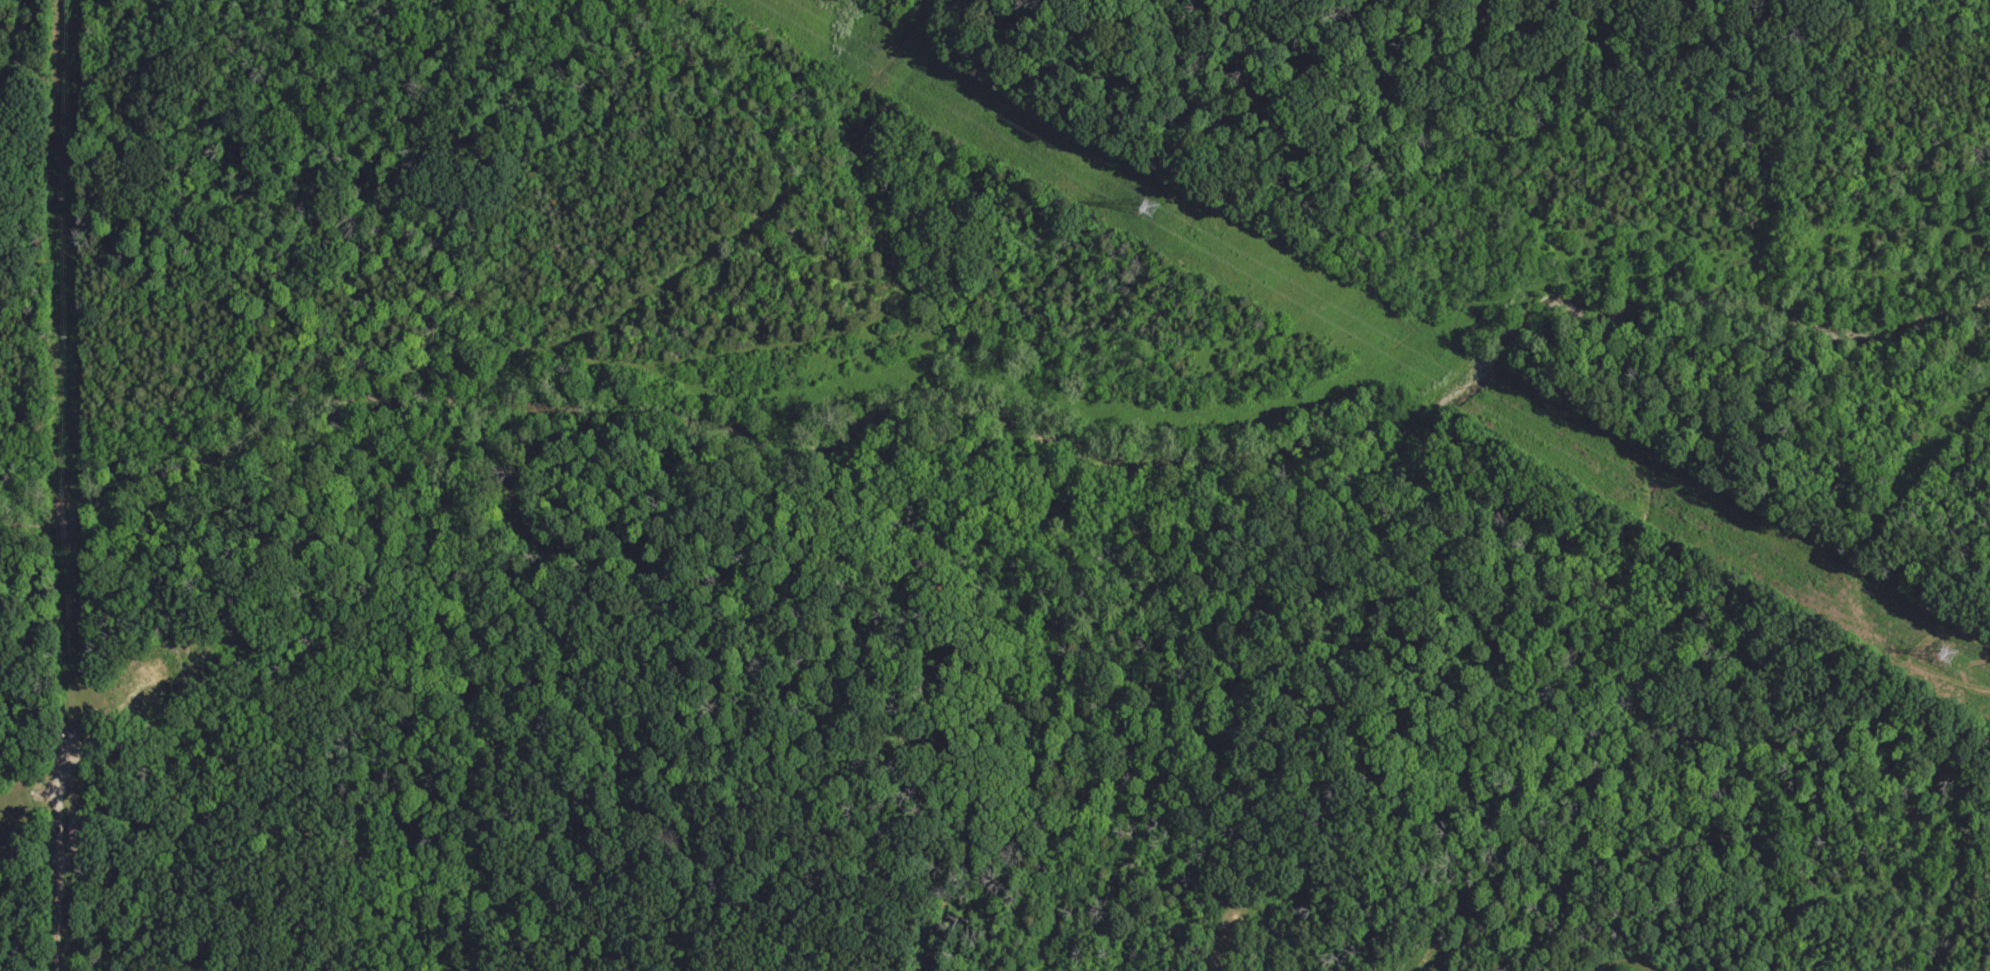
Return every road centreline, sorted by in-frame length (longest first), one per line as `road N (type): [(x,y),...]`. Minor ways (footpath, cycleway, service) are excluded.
road 1 (residential): [(55,970),(83,678)]

